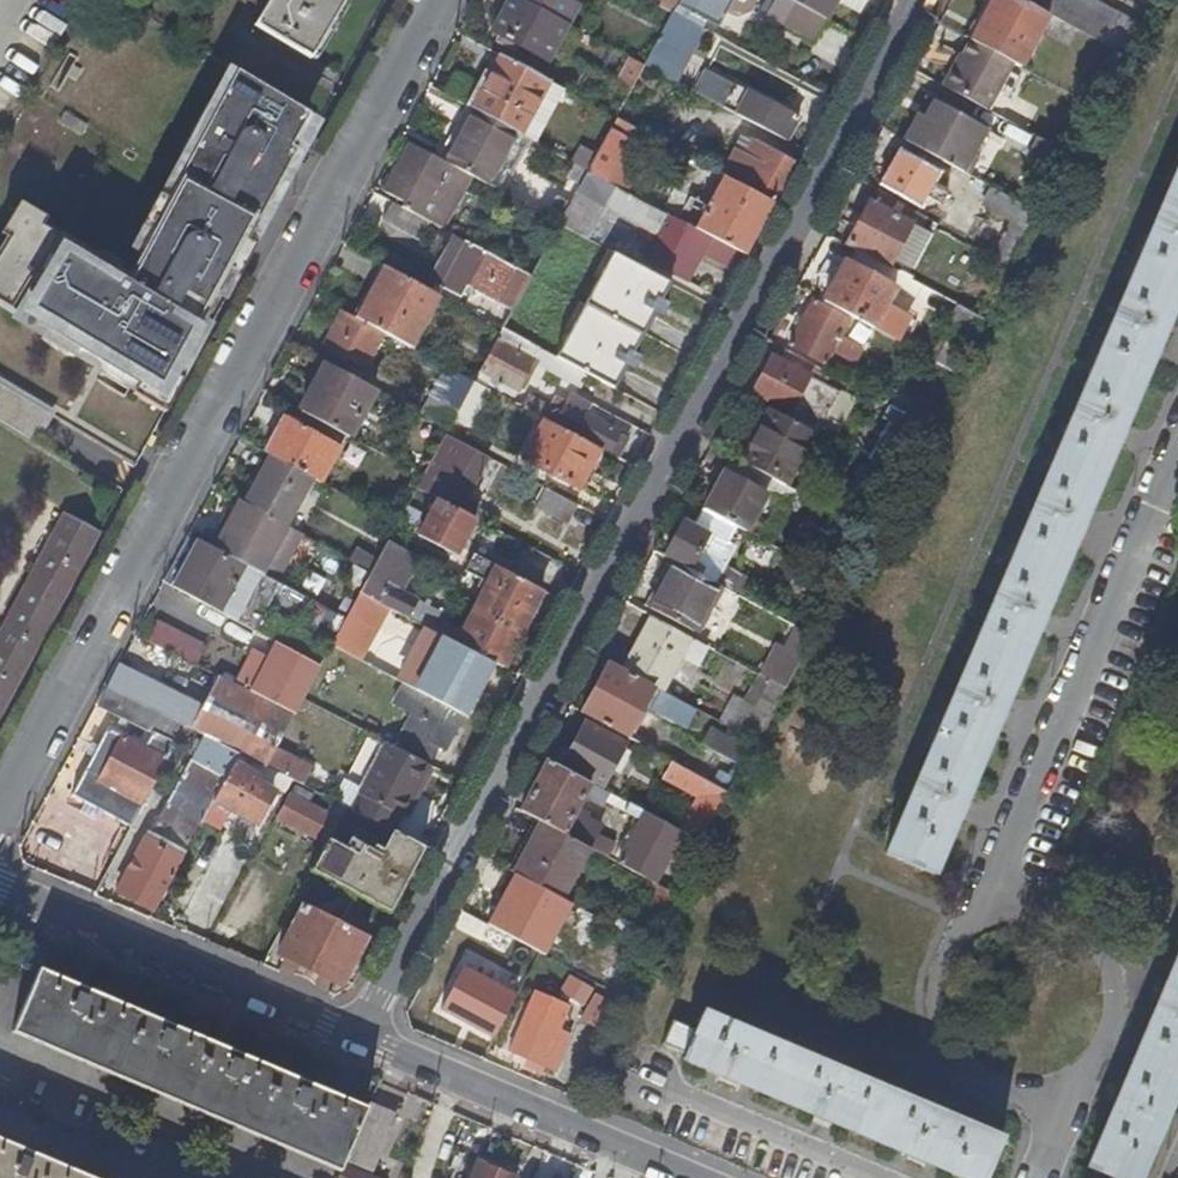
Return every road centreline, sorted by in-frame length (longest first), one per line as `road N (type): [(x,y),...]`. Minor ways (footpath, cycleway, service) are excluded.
road 1 (residential): [(356,1038),(918,0)]
road 2 (residential): [(0,807),(437,0)]
road 3 (residential): [(356,1038),(0,887)]
road 4 (residential): [(685,1177),(356,1038)]

